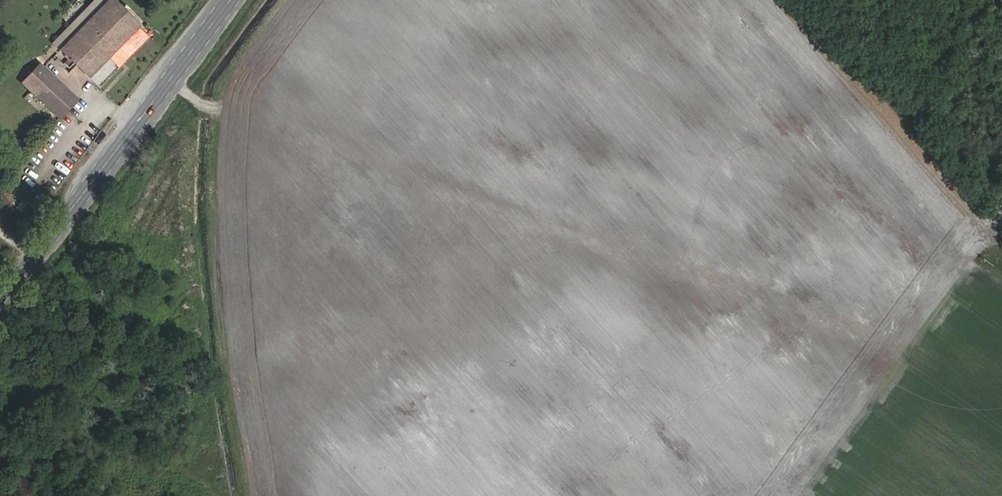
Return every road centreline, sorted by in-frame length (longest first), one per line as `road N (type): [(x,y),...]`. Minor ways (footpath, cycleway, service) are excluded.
road 1 (primary): [(231,0),(0,303)]

